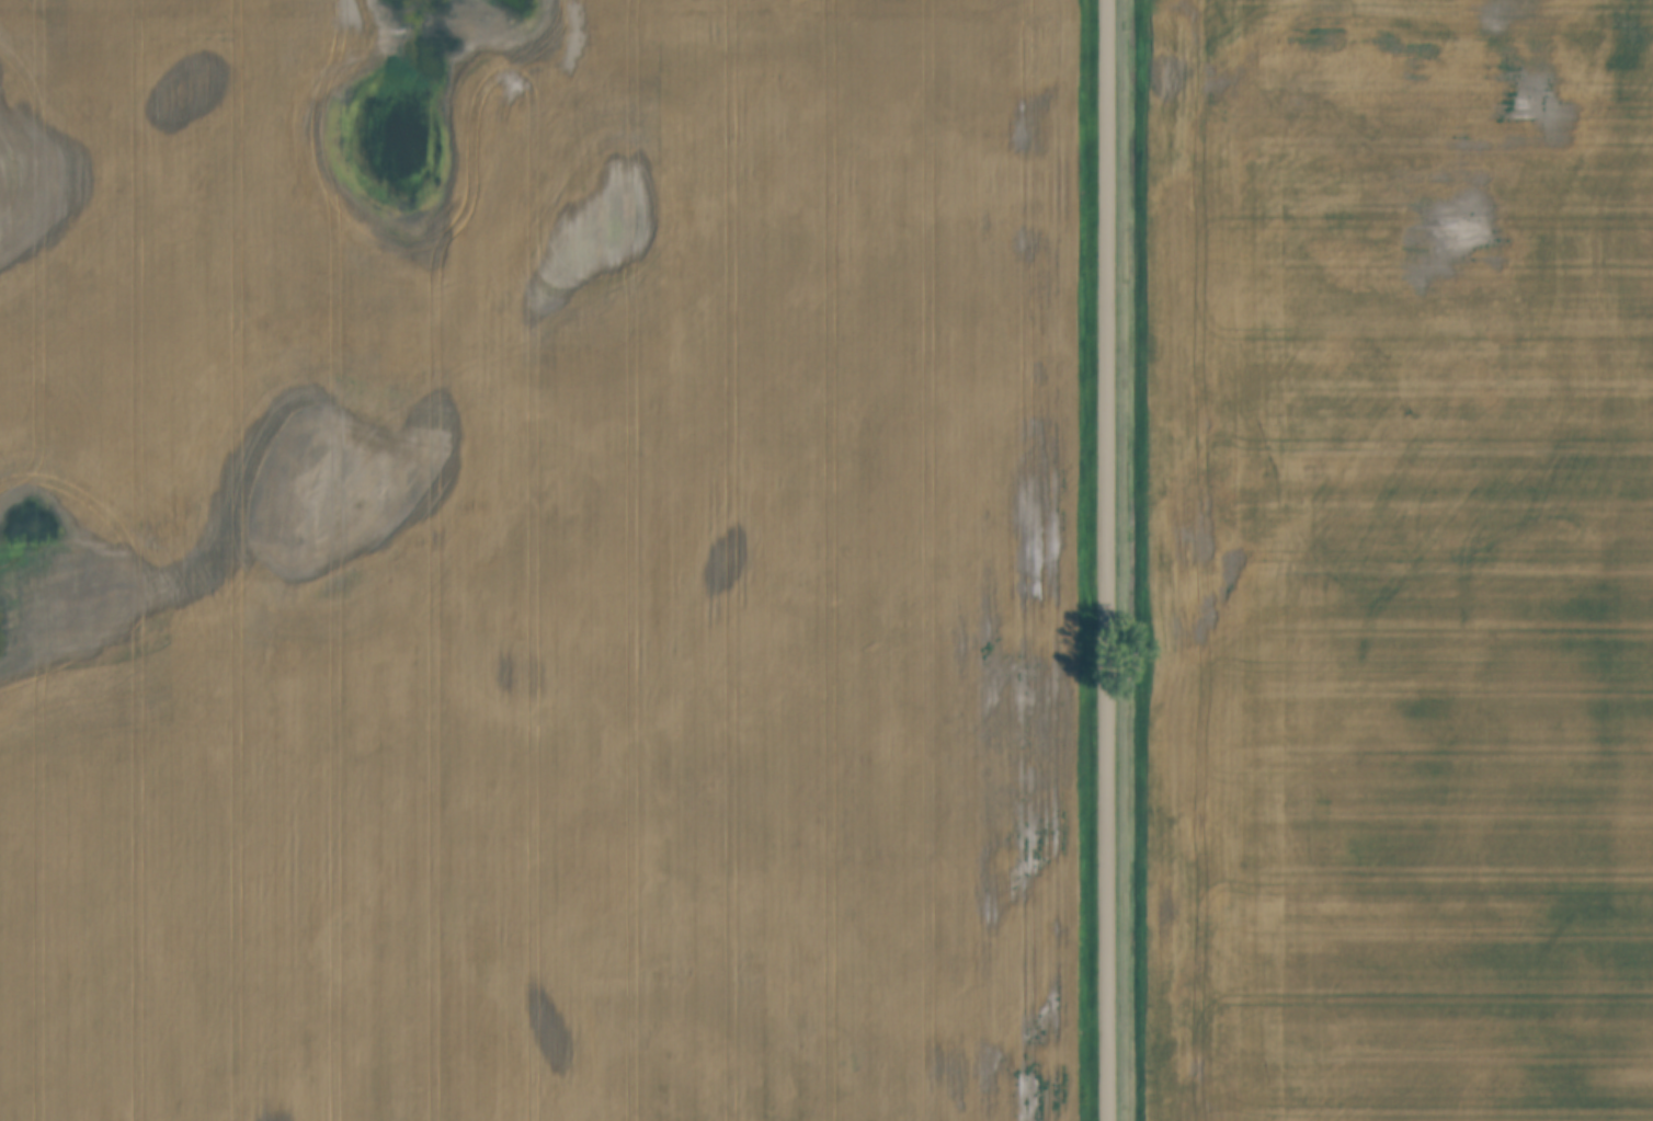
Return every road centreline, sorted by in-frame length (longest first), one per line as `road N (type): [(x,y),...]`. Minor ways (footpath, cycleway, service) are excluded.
road 1 (residential): [(1112,1120),(1113,0)]

